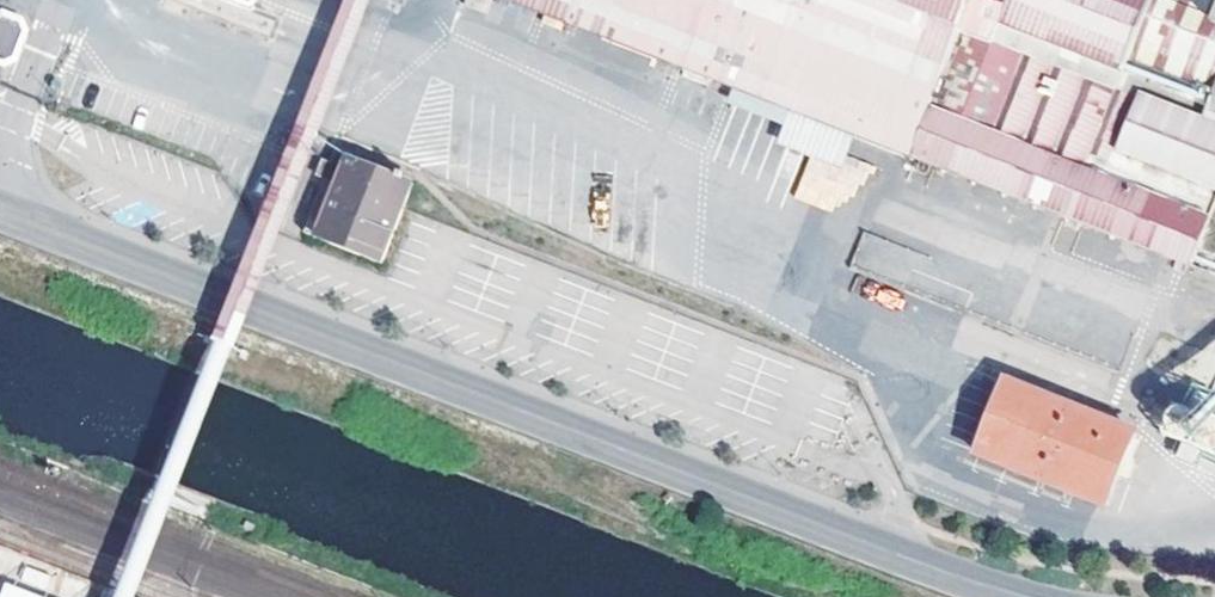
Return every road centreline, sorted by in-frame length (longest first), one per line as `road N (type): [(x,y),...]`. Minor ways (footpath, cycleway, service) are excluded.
road 1 (secondary): [(1010,594),(0,211)]

